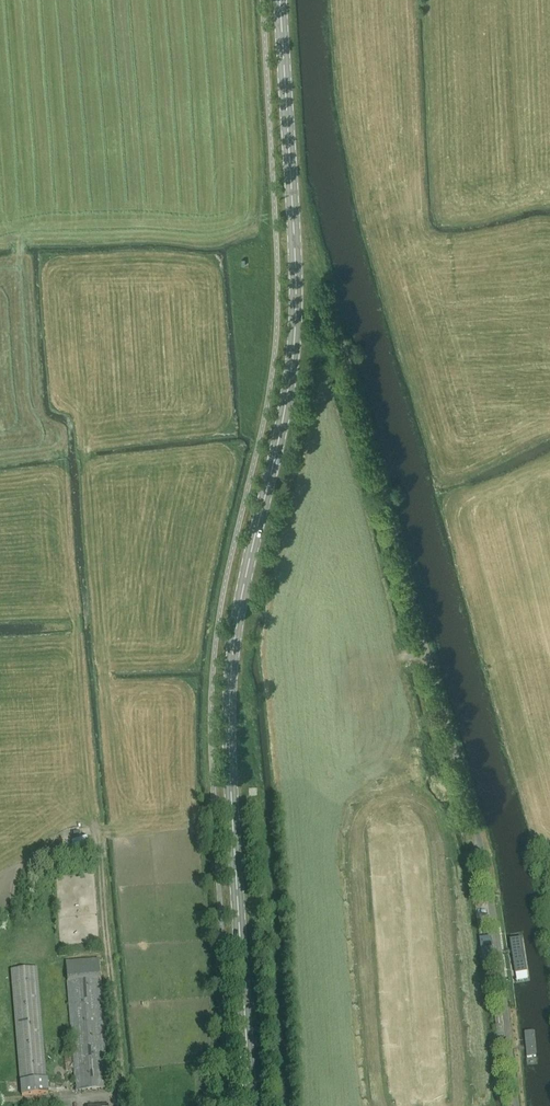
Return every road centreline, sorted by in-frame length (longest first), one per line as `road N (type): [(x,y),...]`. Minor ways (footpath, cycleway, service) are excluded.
road 1 (primary): [(250,1105),(230,695),(241,595),(287,398),(294,331),(280,0)]
road 2 (unclassified): [(515,1105),(488,878),(336,315)]
road 3 (track): [(120,1105),(112,1097),(0,1100)]

